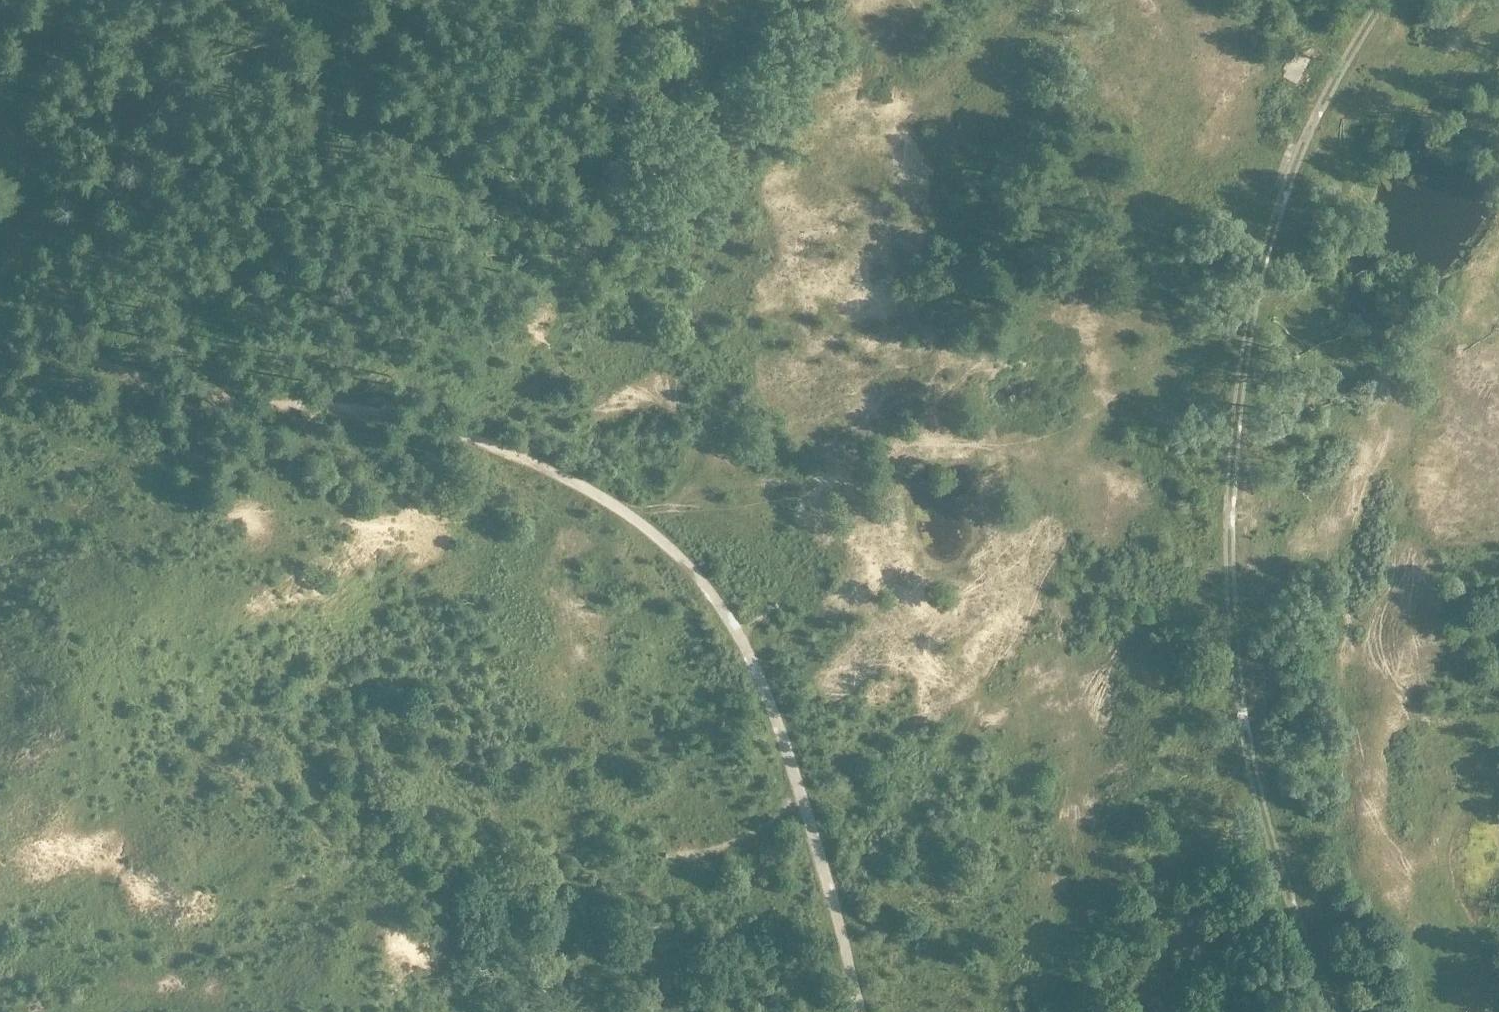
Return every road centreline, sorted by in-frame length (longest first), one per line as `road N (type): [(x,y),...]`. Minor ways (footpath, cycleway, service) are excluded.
road 1 (track): [(863,1011),(794,767),(747,641),(717,593),(650,528),(595,492),(419,420),(271,405),(0,337)]

